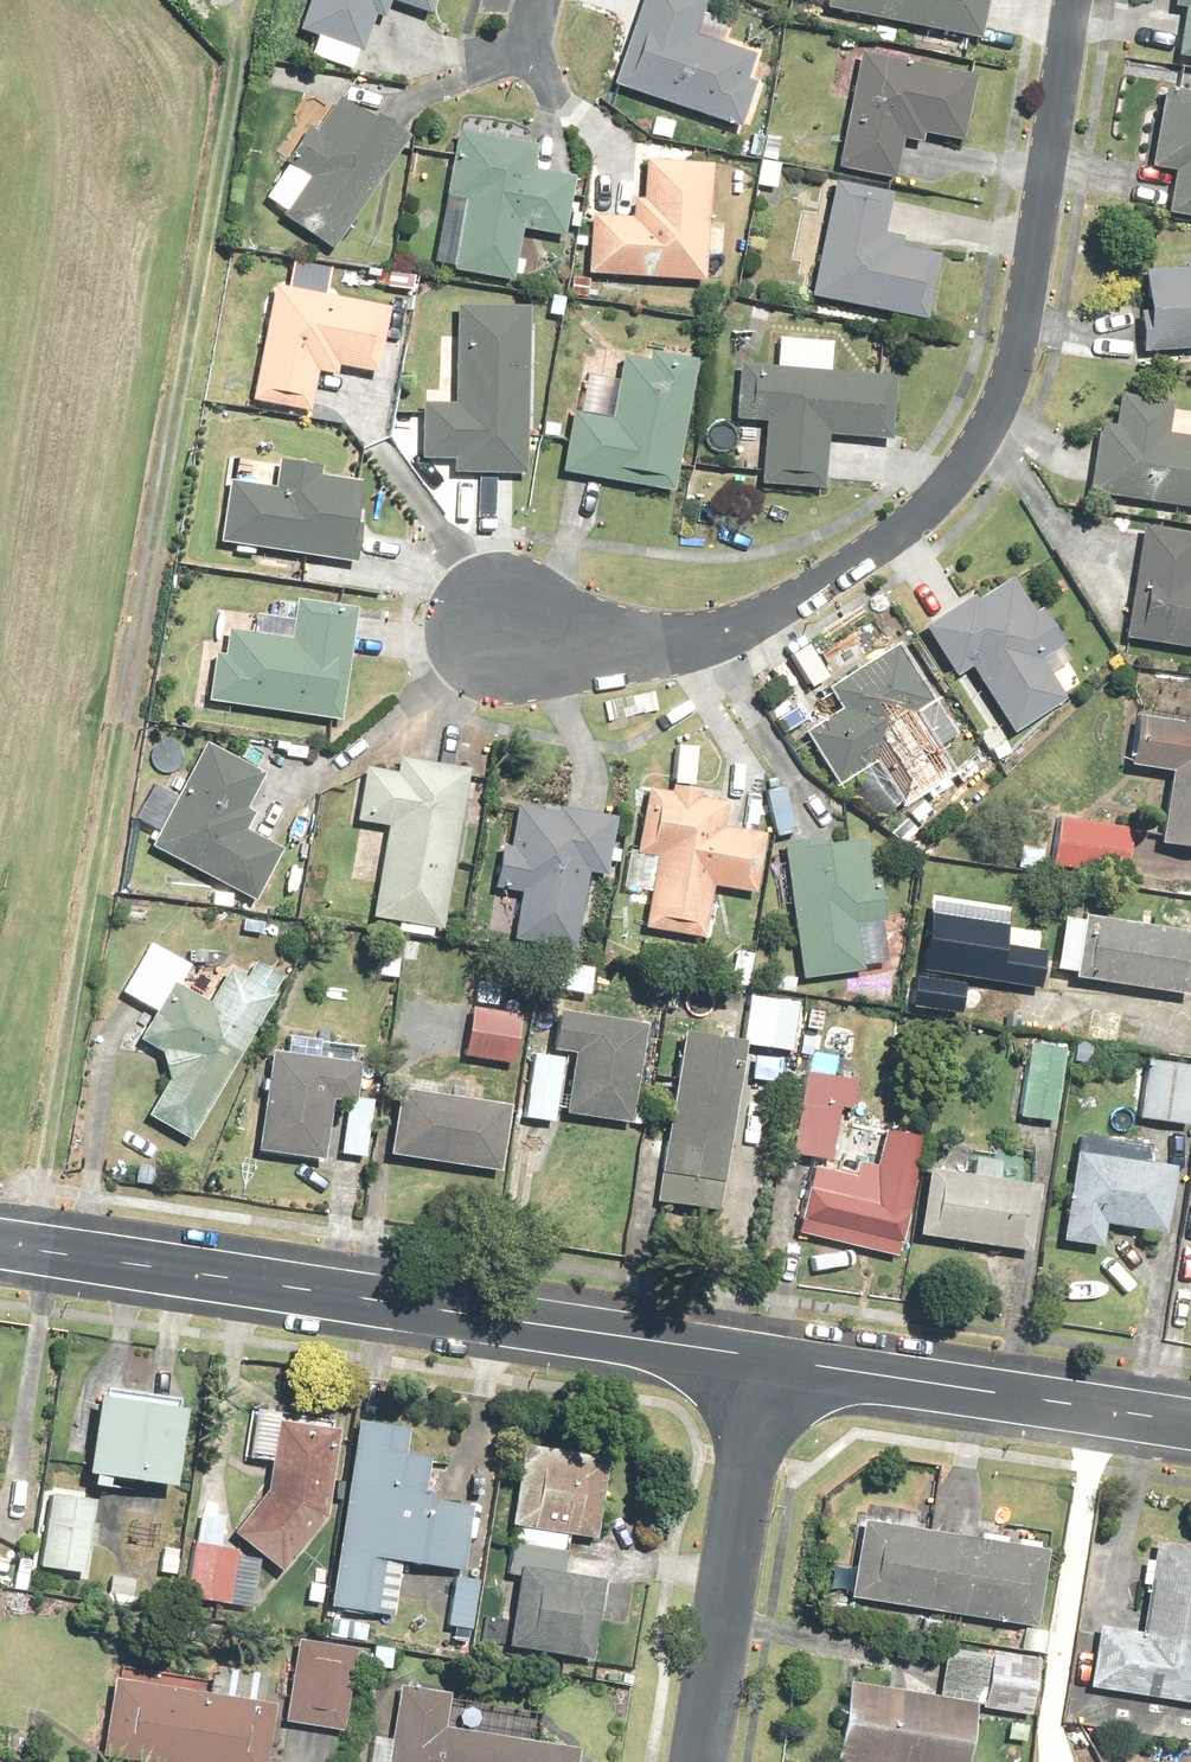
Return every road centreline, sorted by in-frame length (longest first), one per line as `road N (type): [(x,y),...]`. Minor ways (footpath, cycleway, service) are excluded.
road 1 (residential): [(500,623),(646,642),(713,633),(785,606),(927,508),(979,444),(1019,362),(1075,0)]
road 2 (residential): [(760,1360),(0,1242)]
road 3 (residential): [(1190,1426),(760,1360)]
road 4 (residential): [(760,1360),(697,1761)]

